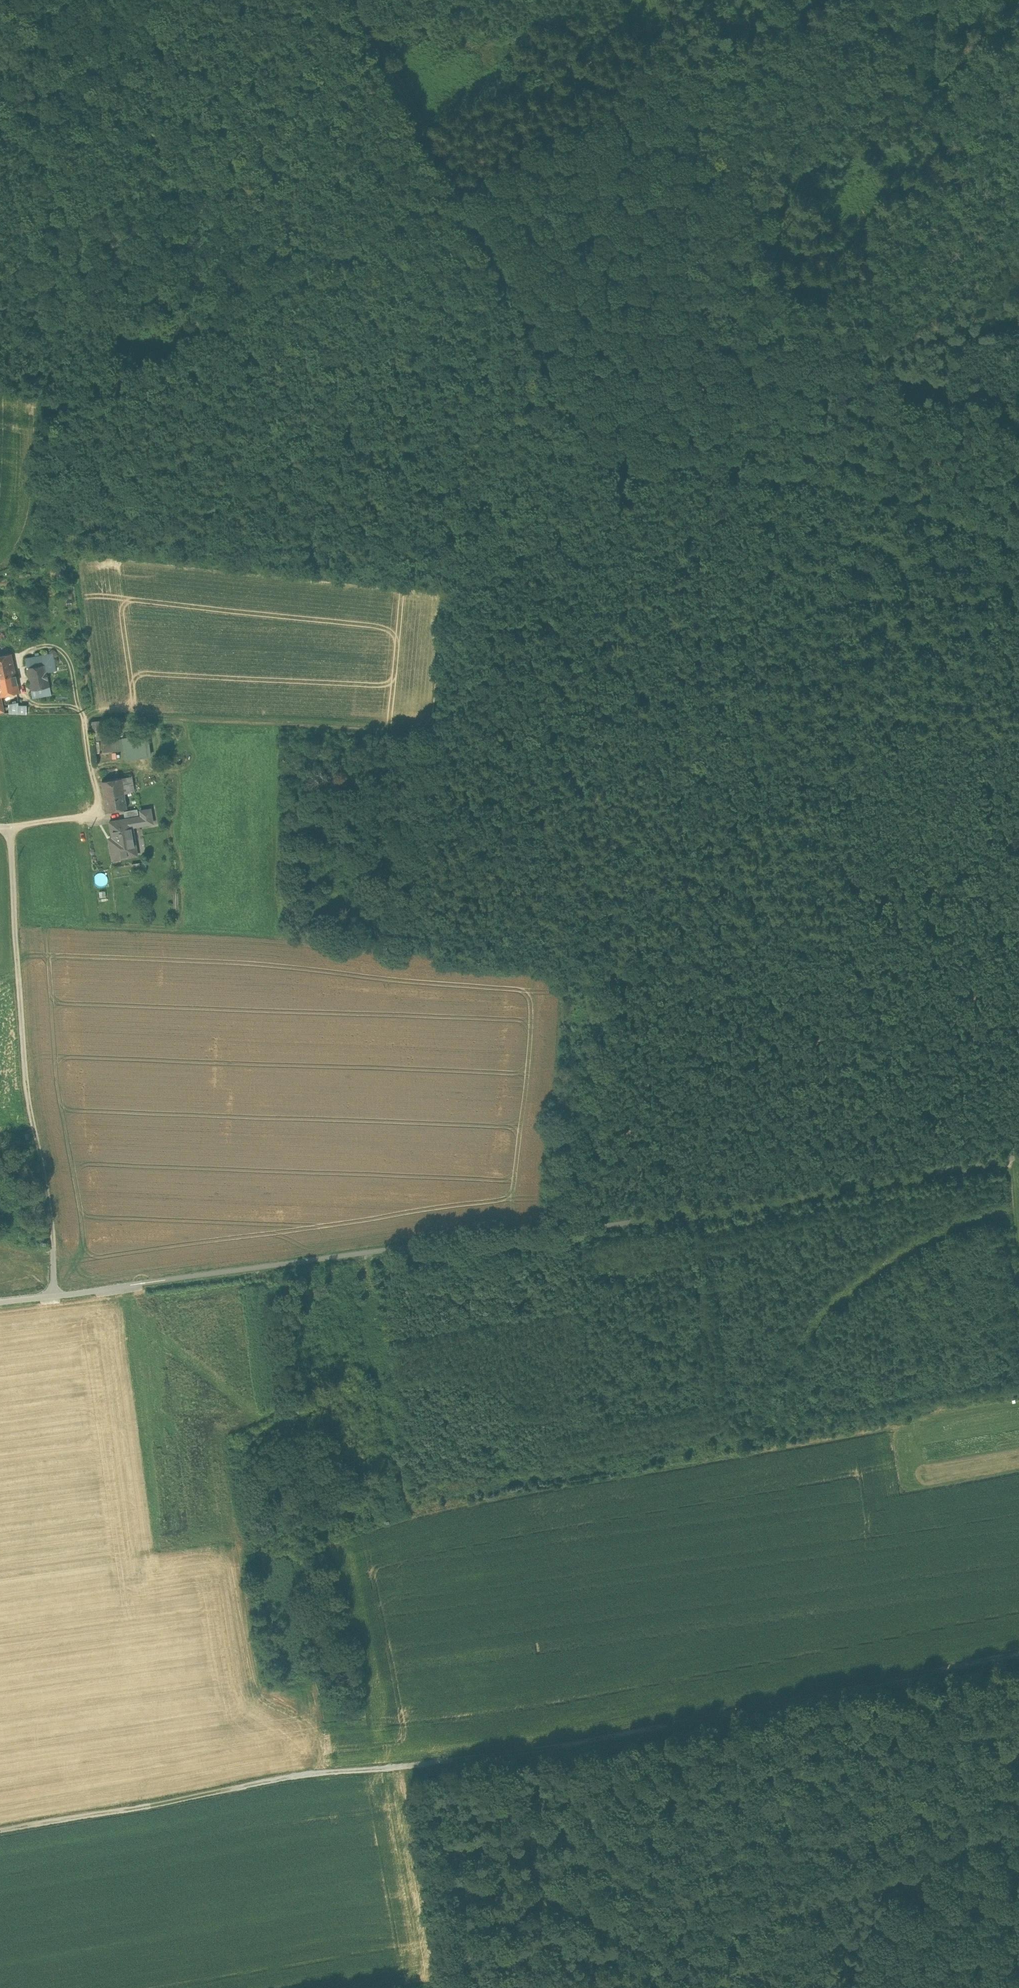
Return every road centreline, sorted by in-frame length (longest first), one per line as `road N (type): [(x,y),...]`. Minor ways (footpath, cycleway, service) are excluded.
road 1 (track): [(1018,539),(859,484),(663,465),(598,447),(362,0)]
road 2 (track): [(8,825),(101,812),(85,718),(433,734),(446,596),(663,465)]
road 3 (track): [(47,412),(801,0)]
road 4 (track): [(0,1833),(303,1775),(639,1732)]
road 5 (track): [(8,825),(25,1076),(54,1233),(52,1292)]
road 6 (track): [(1018,1655),(639,1732)]
road 7 (track): [(767,1196),(785,1156),(1018,1078)]
road 8 (track): [(15,924),(293,935)]
road 9 (track): [(557,1230),(576,1211),(785,1156)]
road 10 (track): [(1018,258),(906,326)]

